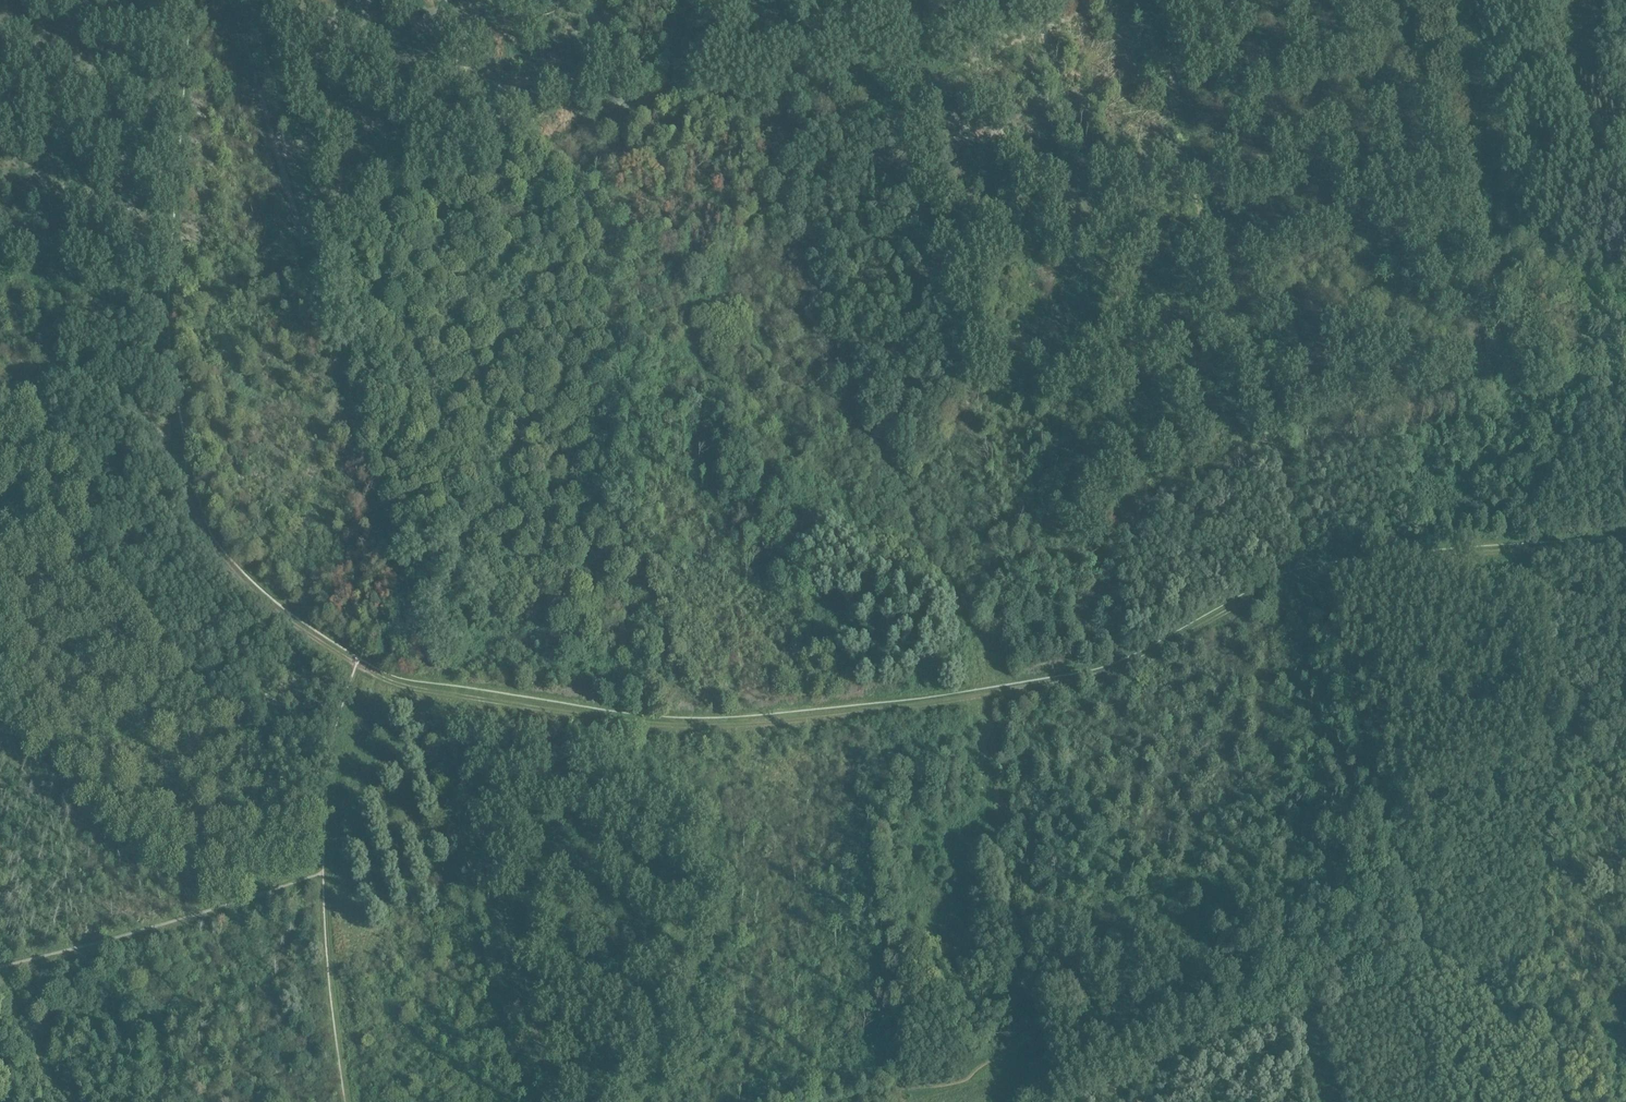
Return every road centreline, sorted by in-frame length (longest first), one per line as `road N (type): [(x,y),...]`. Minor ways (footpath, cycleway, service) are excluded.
road 1 (track): [(196,514),(262,598),(391,682),(683,726),(856,715),(1082,680),(1317,571),(1625,541)]
road 2 (track): [(0,402),(39,373),(78,371),(103,383),(156,435),(196,514)]

